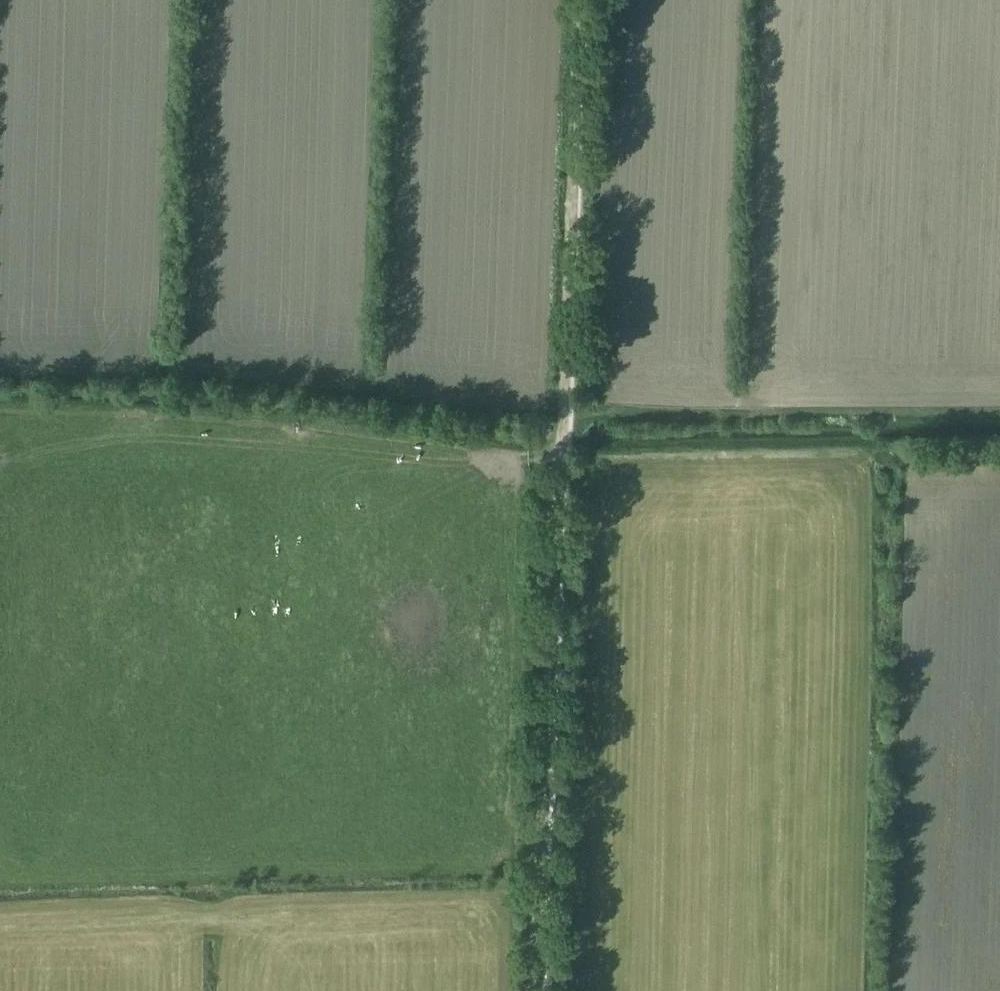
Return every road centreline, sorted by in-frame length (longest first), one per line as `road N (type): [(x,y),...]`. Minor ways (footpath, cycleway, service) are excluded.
road 1 (track): [(536,990),(578,0)]

